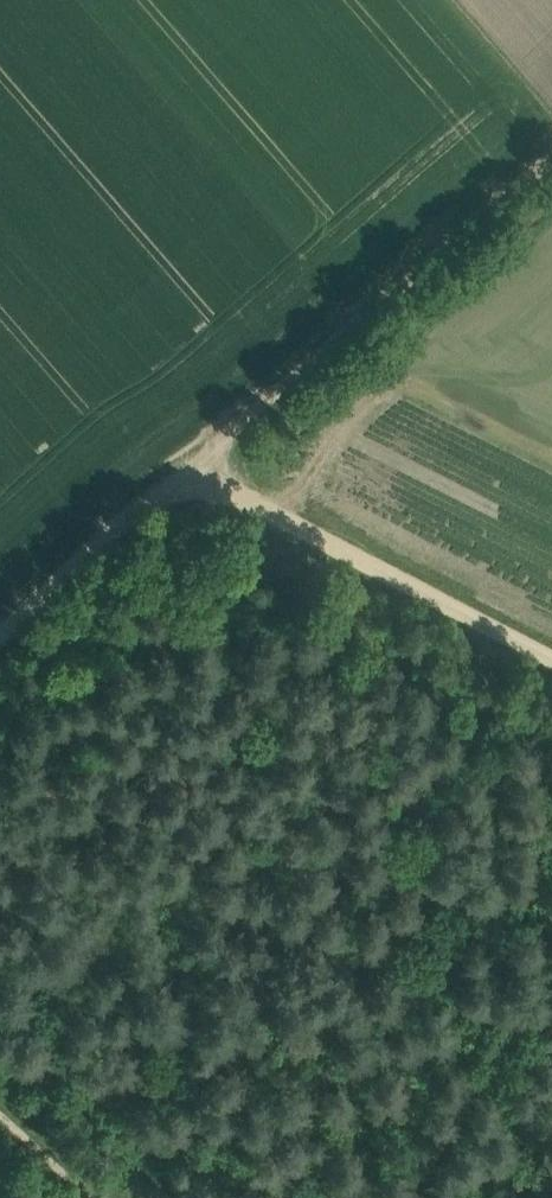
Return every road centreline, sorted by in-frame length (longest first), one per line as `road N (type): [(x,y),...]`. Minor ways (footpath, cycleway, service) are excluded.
road 1 (track): [(551,153),(197,460),(182,485)]
road 2 (track): [(551,667),(182,485)]
road 3 (track): [(0,642),(182,485)]
road 4 (track): [(99,1197),(0,1114)]

